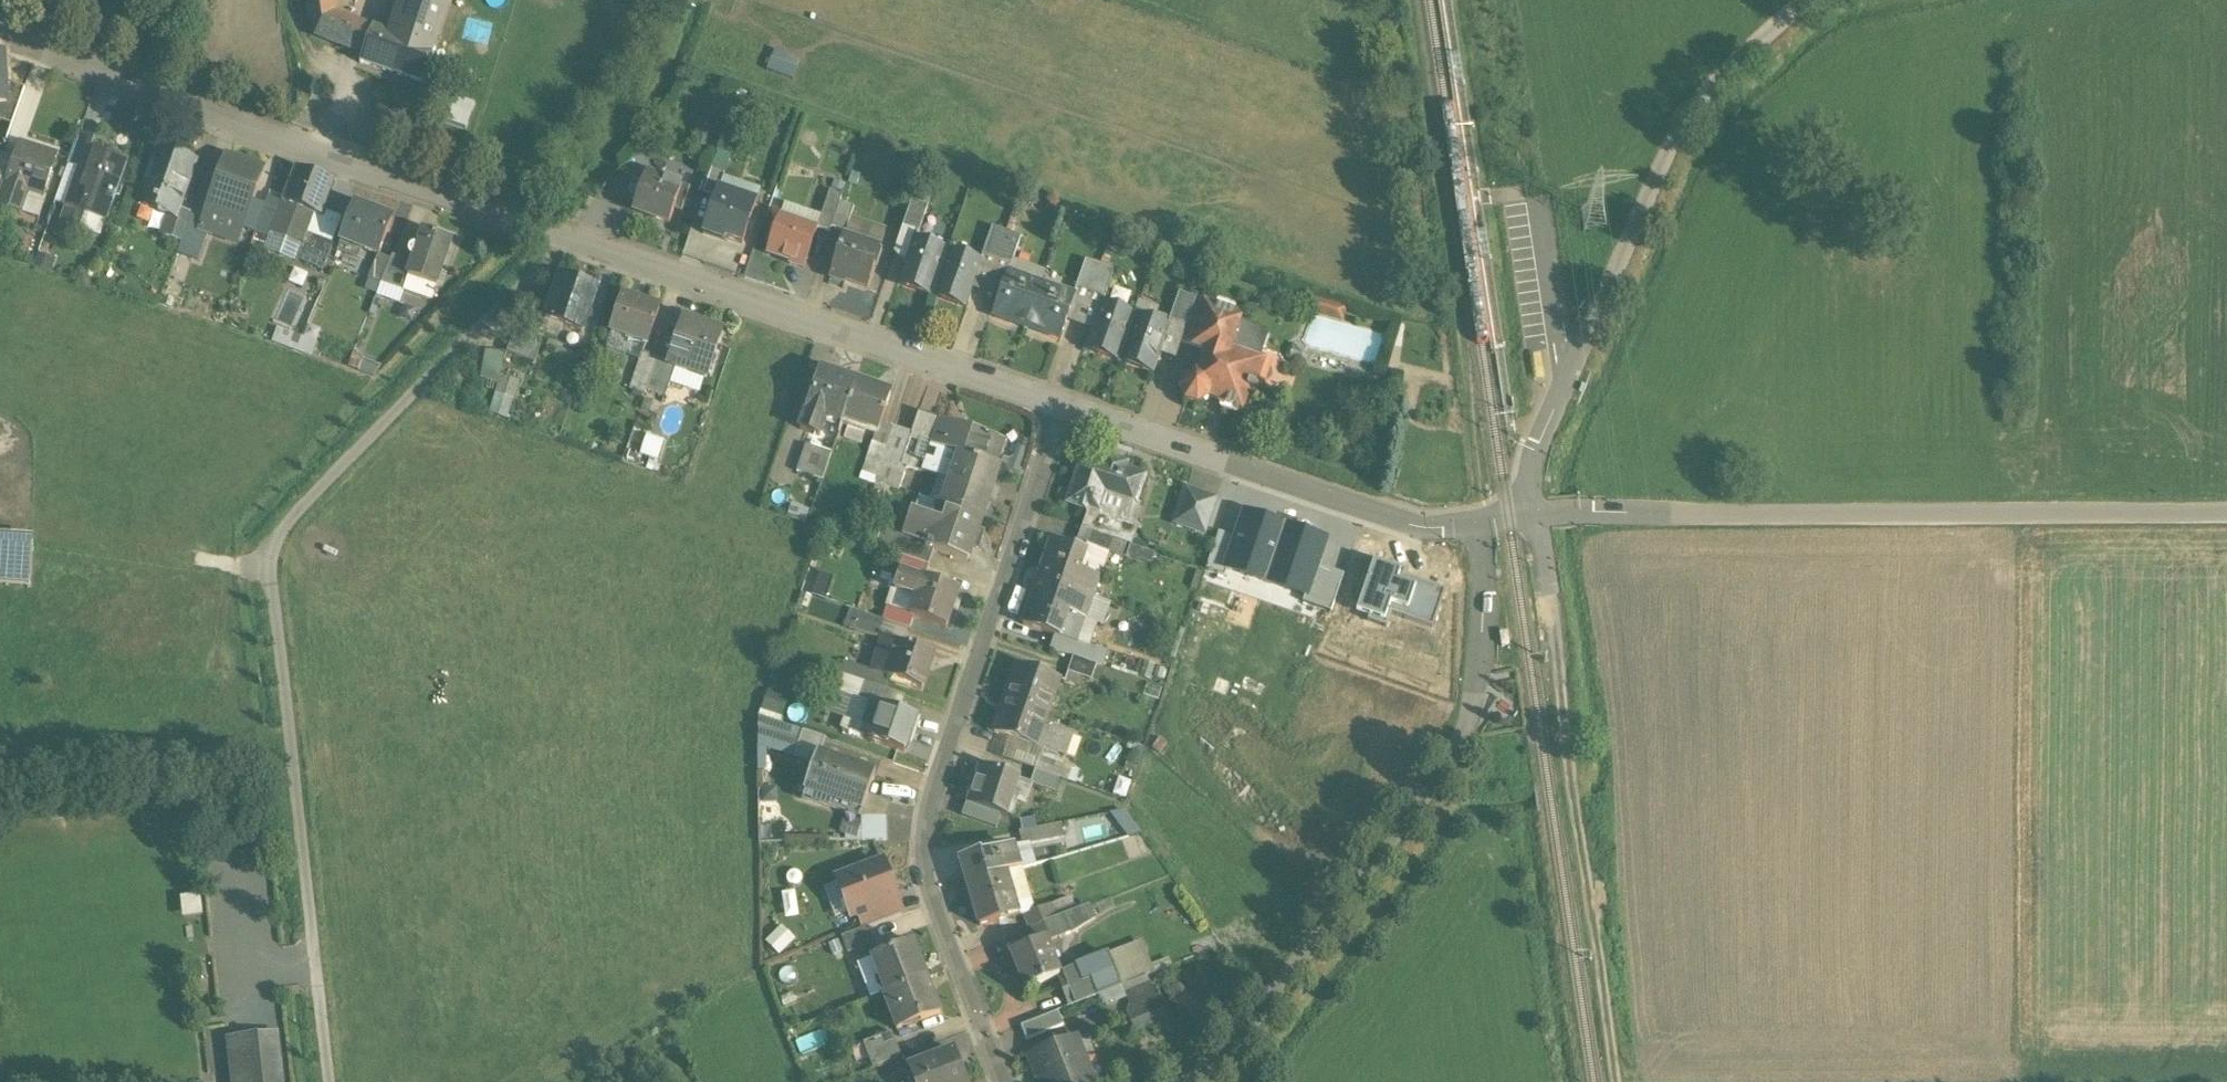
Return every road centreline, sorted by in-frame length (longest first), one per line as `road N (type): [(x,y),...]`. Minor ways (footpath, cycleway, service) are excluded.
road 1 (residential): [(0,28),(1068,405)]
road 2 (residential): [(1006,1081),(937,909),(925,824),(1068,405)]
road 3 (unclassified): [(1539,518),(2226,528)]
road 4 (residential): [(1190,1081),(1239,1041),(1459,746),(1482,591),(1475,525)]
road 5 (track): [(1539,518),(1623,1081)]
road 6 (track): [(1817,0),(1765,37),(1701,101),(1568,376)]
road 7 (residential): [(1068,405),(1388,514),(1475,525)]
road 8 (track): [(1459,303),(1490,523)]

